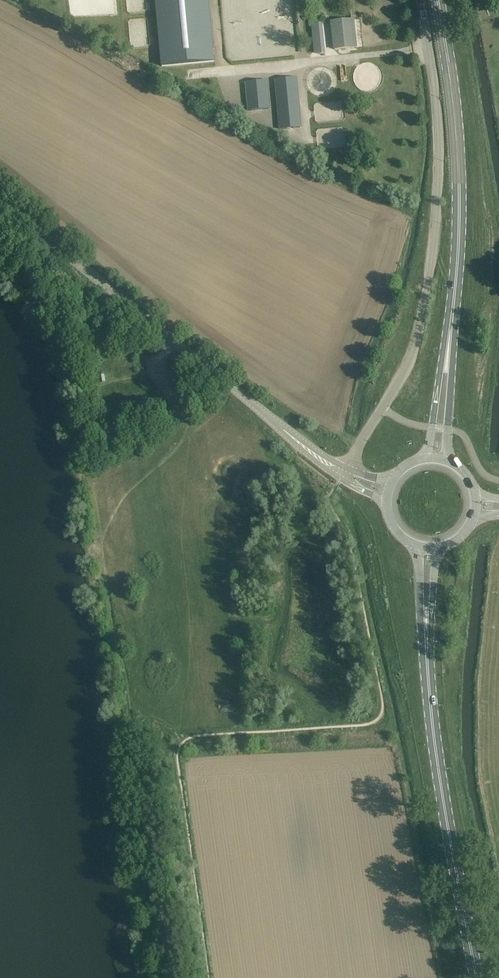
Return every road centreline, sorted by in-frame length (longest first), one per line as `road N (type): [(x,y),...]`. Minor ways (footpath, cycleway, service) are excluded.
road 1 (unclassified): [(421,0),(439,147),(428,290),(410,360),(343,473)]
road 2 (tertiary): [(343,473),(0,201)]
road 3 (primary): [(451,329),(460,194),(437,0)]
road 4 (primary): [(476,977),(434,752),(427,662)]
road 5 (primary): [(451,329),(426,459)]
road 6 (primary): [(448,461),(451,329)]

